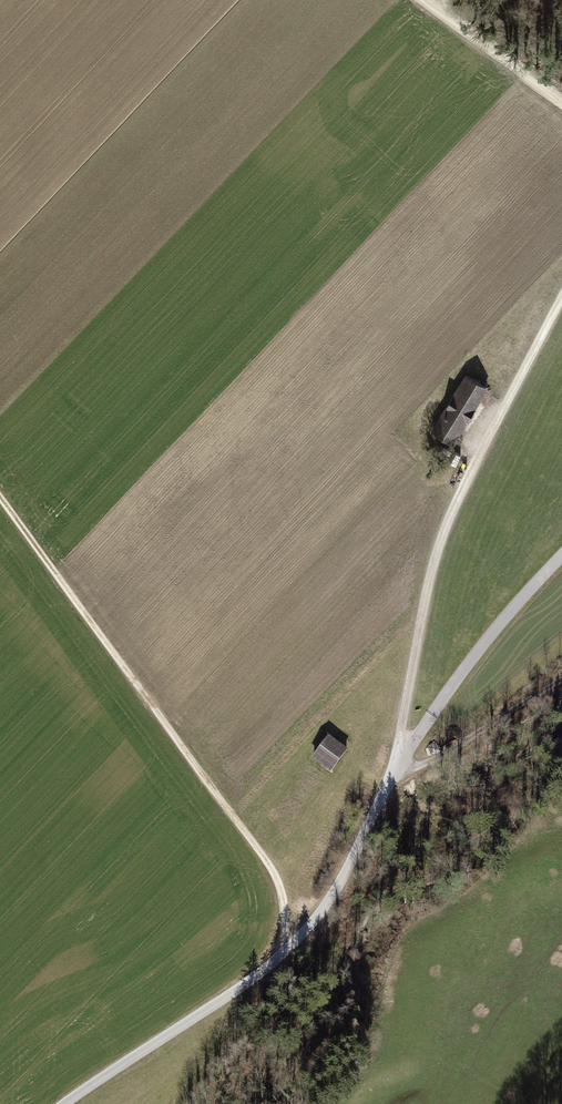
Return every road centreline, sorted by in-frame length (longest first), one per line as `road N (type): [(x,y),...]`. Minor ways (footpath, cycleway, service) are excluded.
road 1 (track): [(292,944),(269,864),(0,498)]
road 2 (track): [(561,297),(455,502),(422,605),(398,764)]
road 3 (track): [(398,764),(439,759),(561,681)]
road 4 (track): [(561,105),(423,0)]

